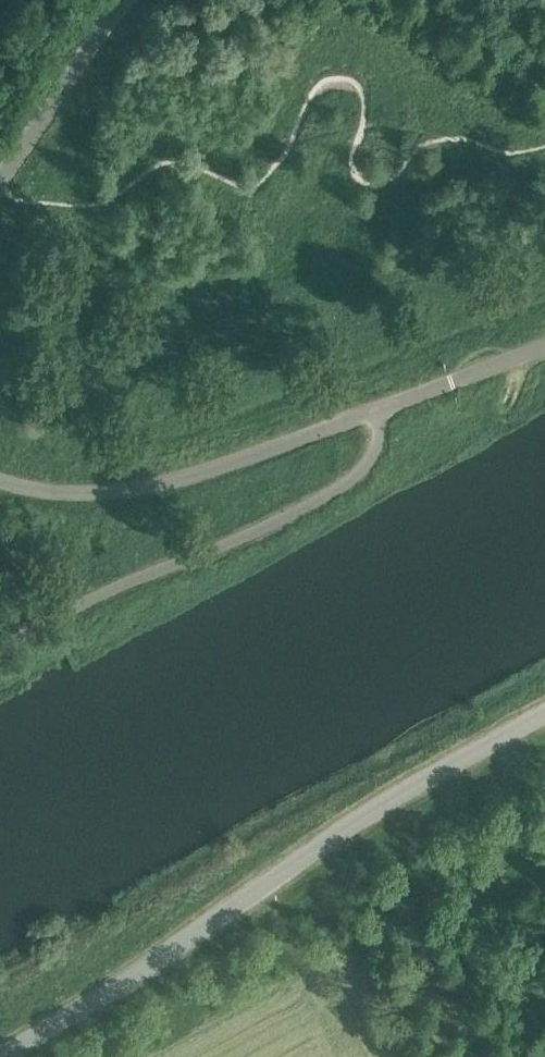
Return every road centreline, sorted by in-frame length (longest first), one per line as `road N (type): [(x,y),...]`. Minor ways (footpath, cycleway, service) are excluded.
road 1 (tertiary): [(10,1056),(93,1013),(393,803),(544,719)]
road 2 (unclassified): [(0,484),(96,496),(168,485),(239,454),(313,378),(337,367),(385,370),(434,408),(478,373),(544,344)]
road 3 (unclassified): [(0,179),(124,0)]

